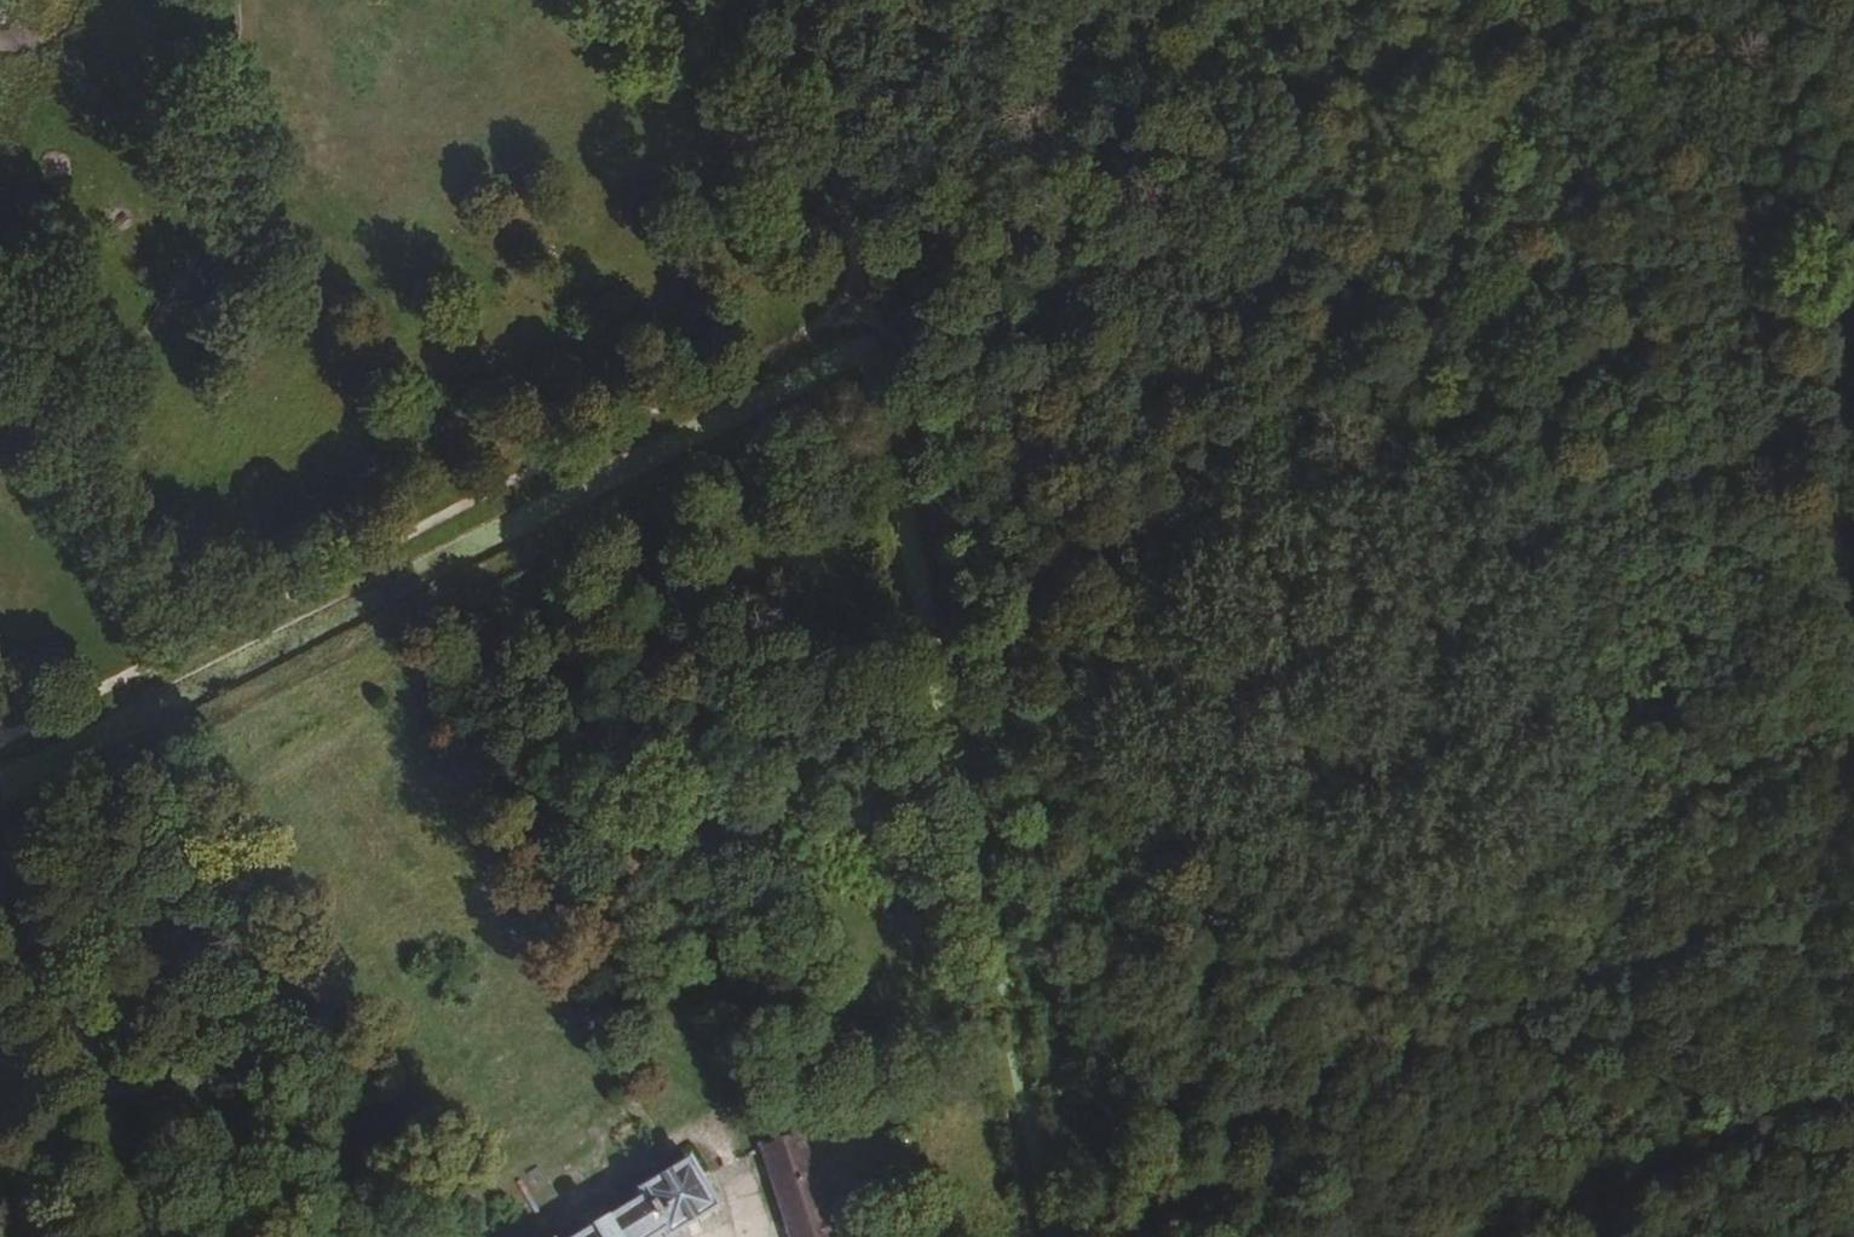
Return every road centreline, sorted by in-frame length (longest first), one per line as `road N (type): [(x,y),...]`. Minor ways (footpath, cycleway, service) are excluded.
road 1 (track): [(757,1236),(702,1125),(660,1149)]

